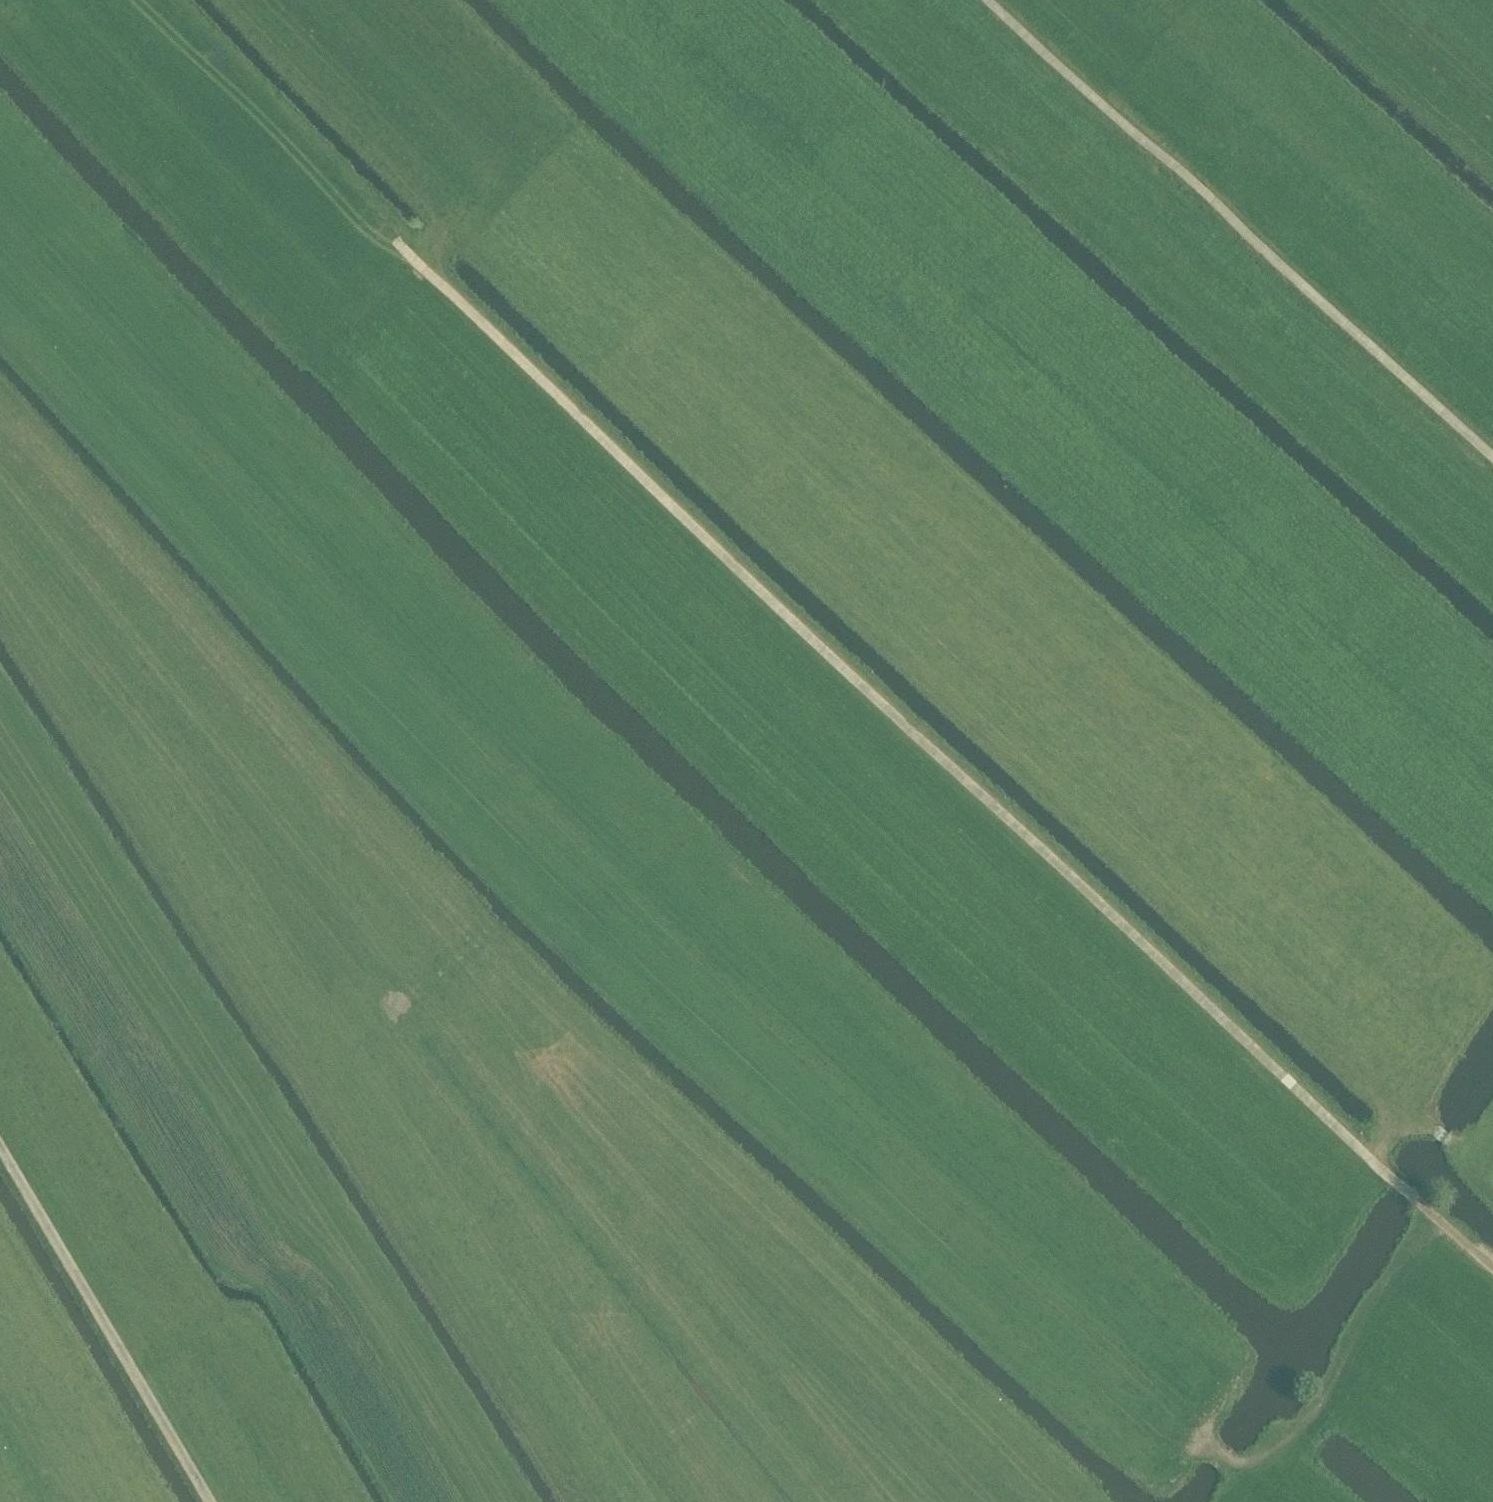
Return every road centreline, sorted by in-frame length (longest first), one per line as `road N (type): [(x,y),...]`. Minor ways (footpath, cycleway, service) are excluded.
road 1 (track): [(1492,1267),(746,577),(396,242)]
road 2 (track): [(1492,456),(996,0)]
road 3 (track): [(210,1501),(0,1147)]

